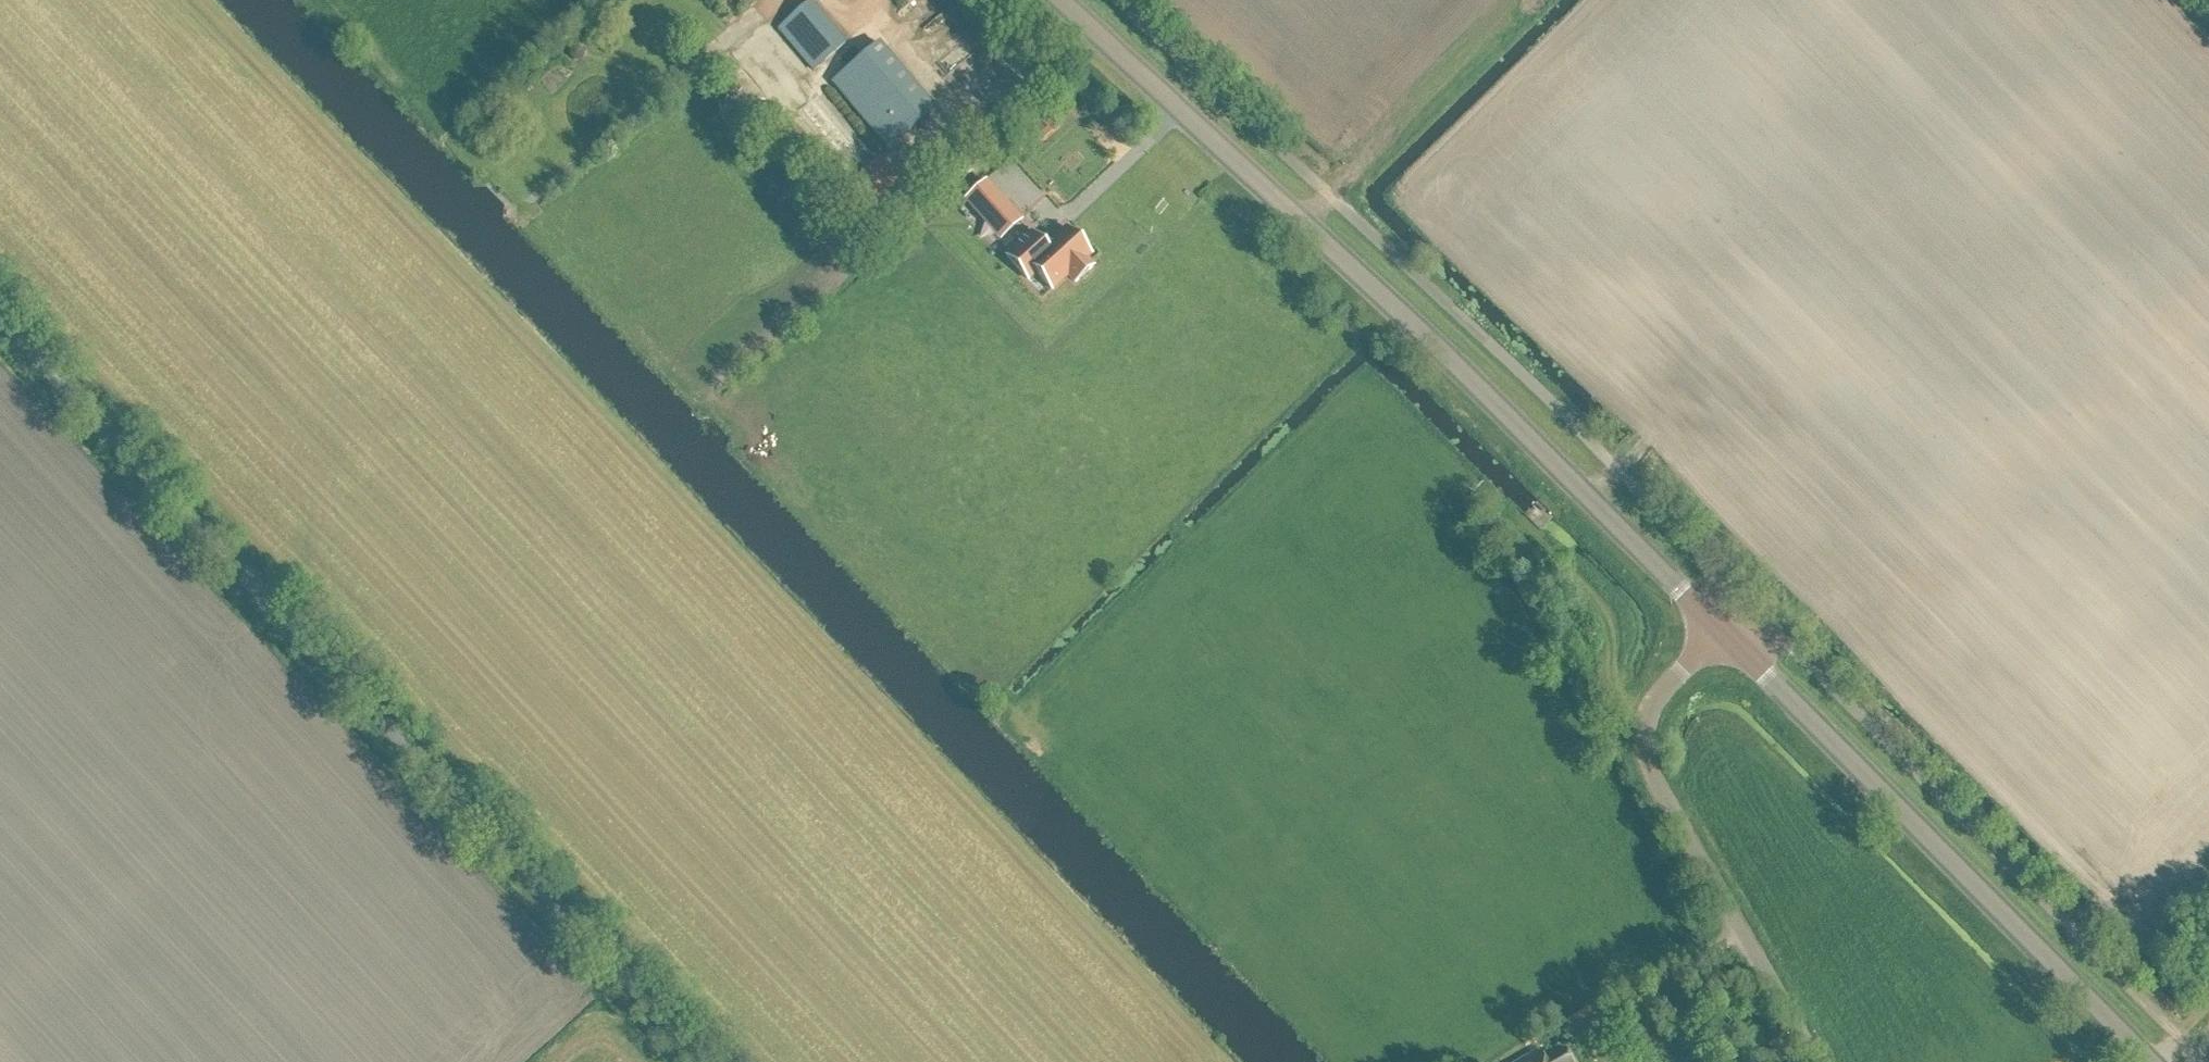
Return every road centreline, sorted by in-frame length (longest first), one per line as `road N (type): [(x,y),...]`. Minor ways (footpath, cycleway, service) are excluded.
road 1 (unclassified): [(685,1061),(0,330)]
road 2 (tertiary): [(1720,626),(1422,334),(1058,0)]
road 3 (tertiary): [(2152,1061),(1720,626)]
road 4 (unclassified): [(1815,1061),(1648,760),(1645,730),(1653,702),(1720,626)]

